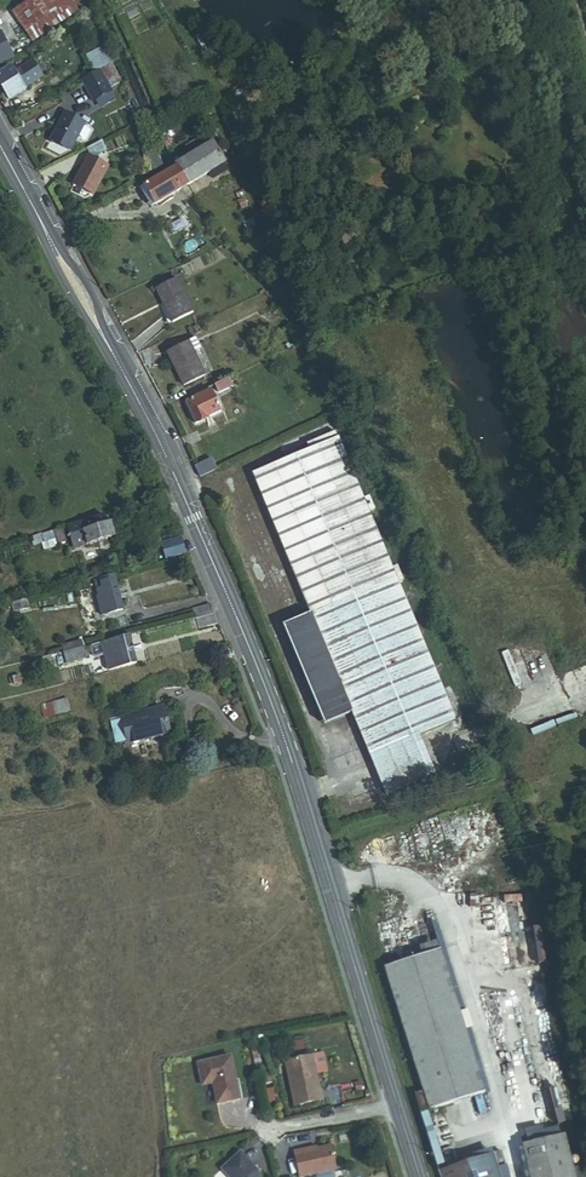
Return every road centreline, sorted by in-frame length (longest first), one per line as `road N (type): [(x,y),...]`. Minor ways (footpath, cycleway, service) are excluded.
road 1 (secondary): [(395,1103),(277,725),(172,464),(0,146)]
road 2 (residential): [(395,1103),(271,1129)]

